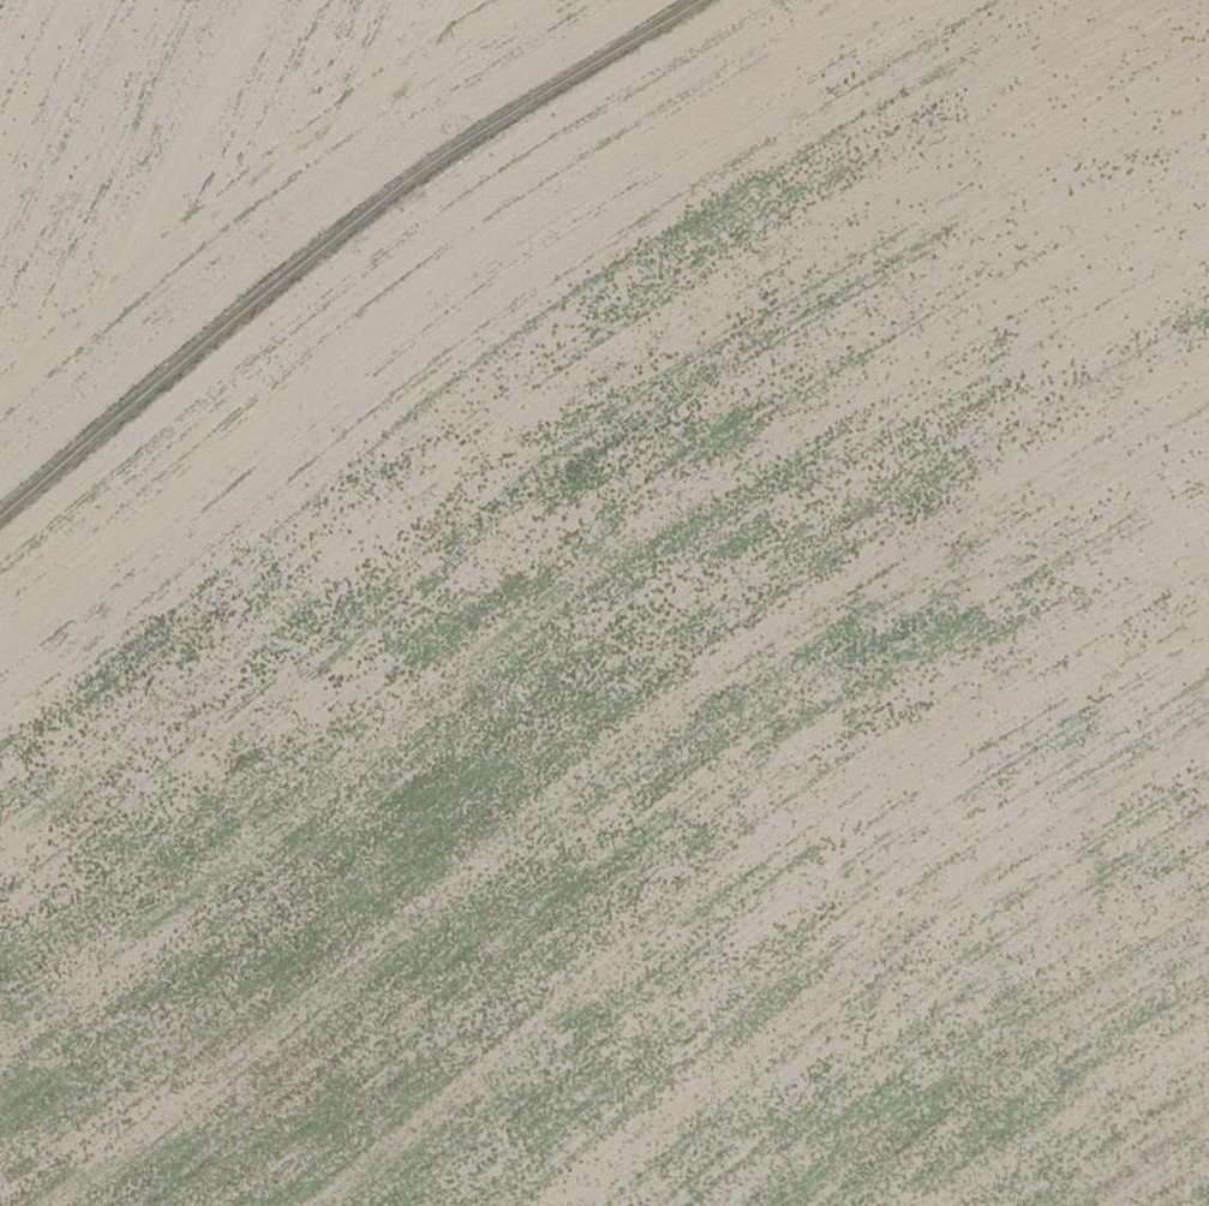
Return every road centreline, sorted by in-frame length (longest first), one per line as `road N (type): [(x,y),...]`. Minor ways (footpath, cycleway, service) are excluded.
road 1 (track): [(660,0),(566,53),(0,483)]

